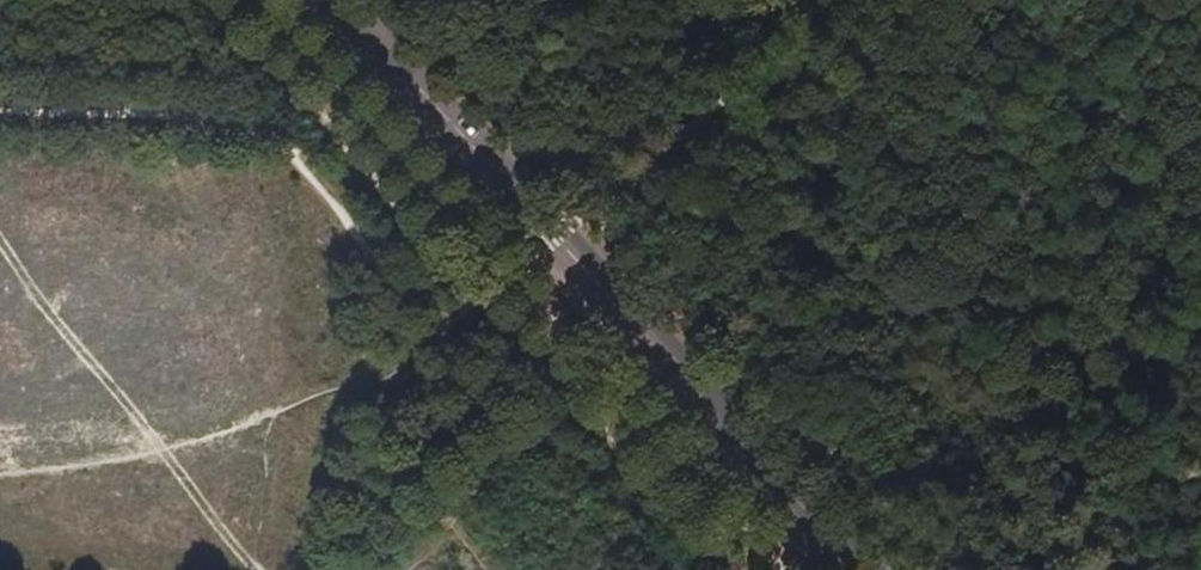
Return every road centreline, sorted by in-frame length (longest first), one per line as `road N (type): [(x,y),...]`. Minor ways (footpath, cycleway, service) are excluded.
road 1 (tertiary): [(335,0),(858,569)]

